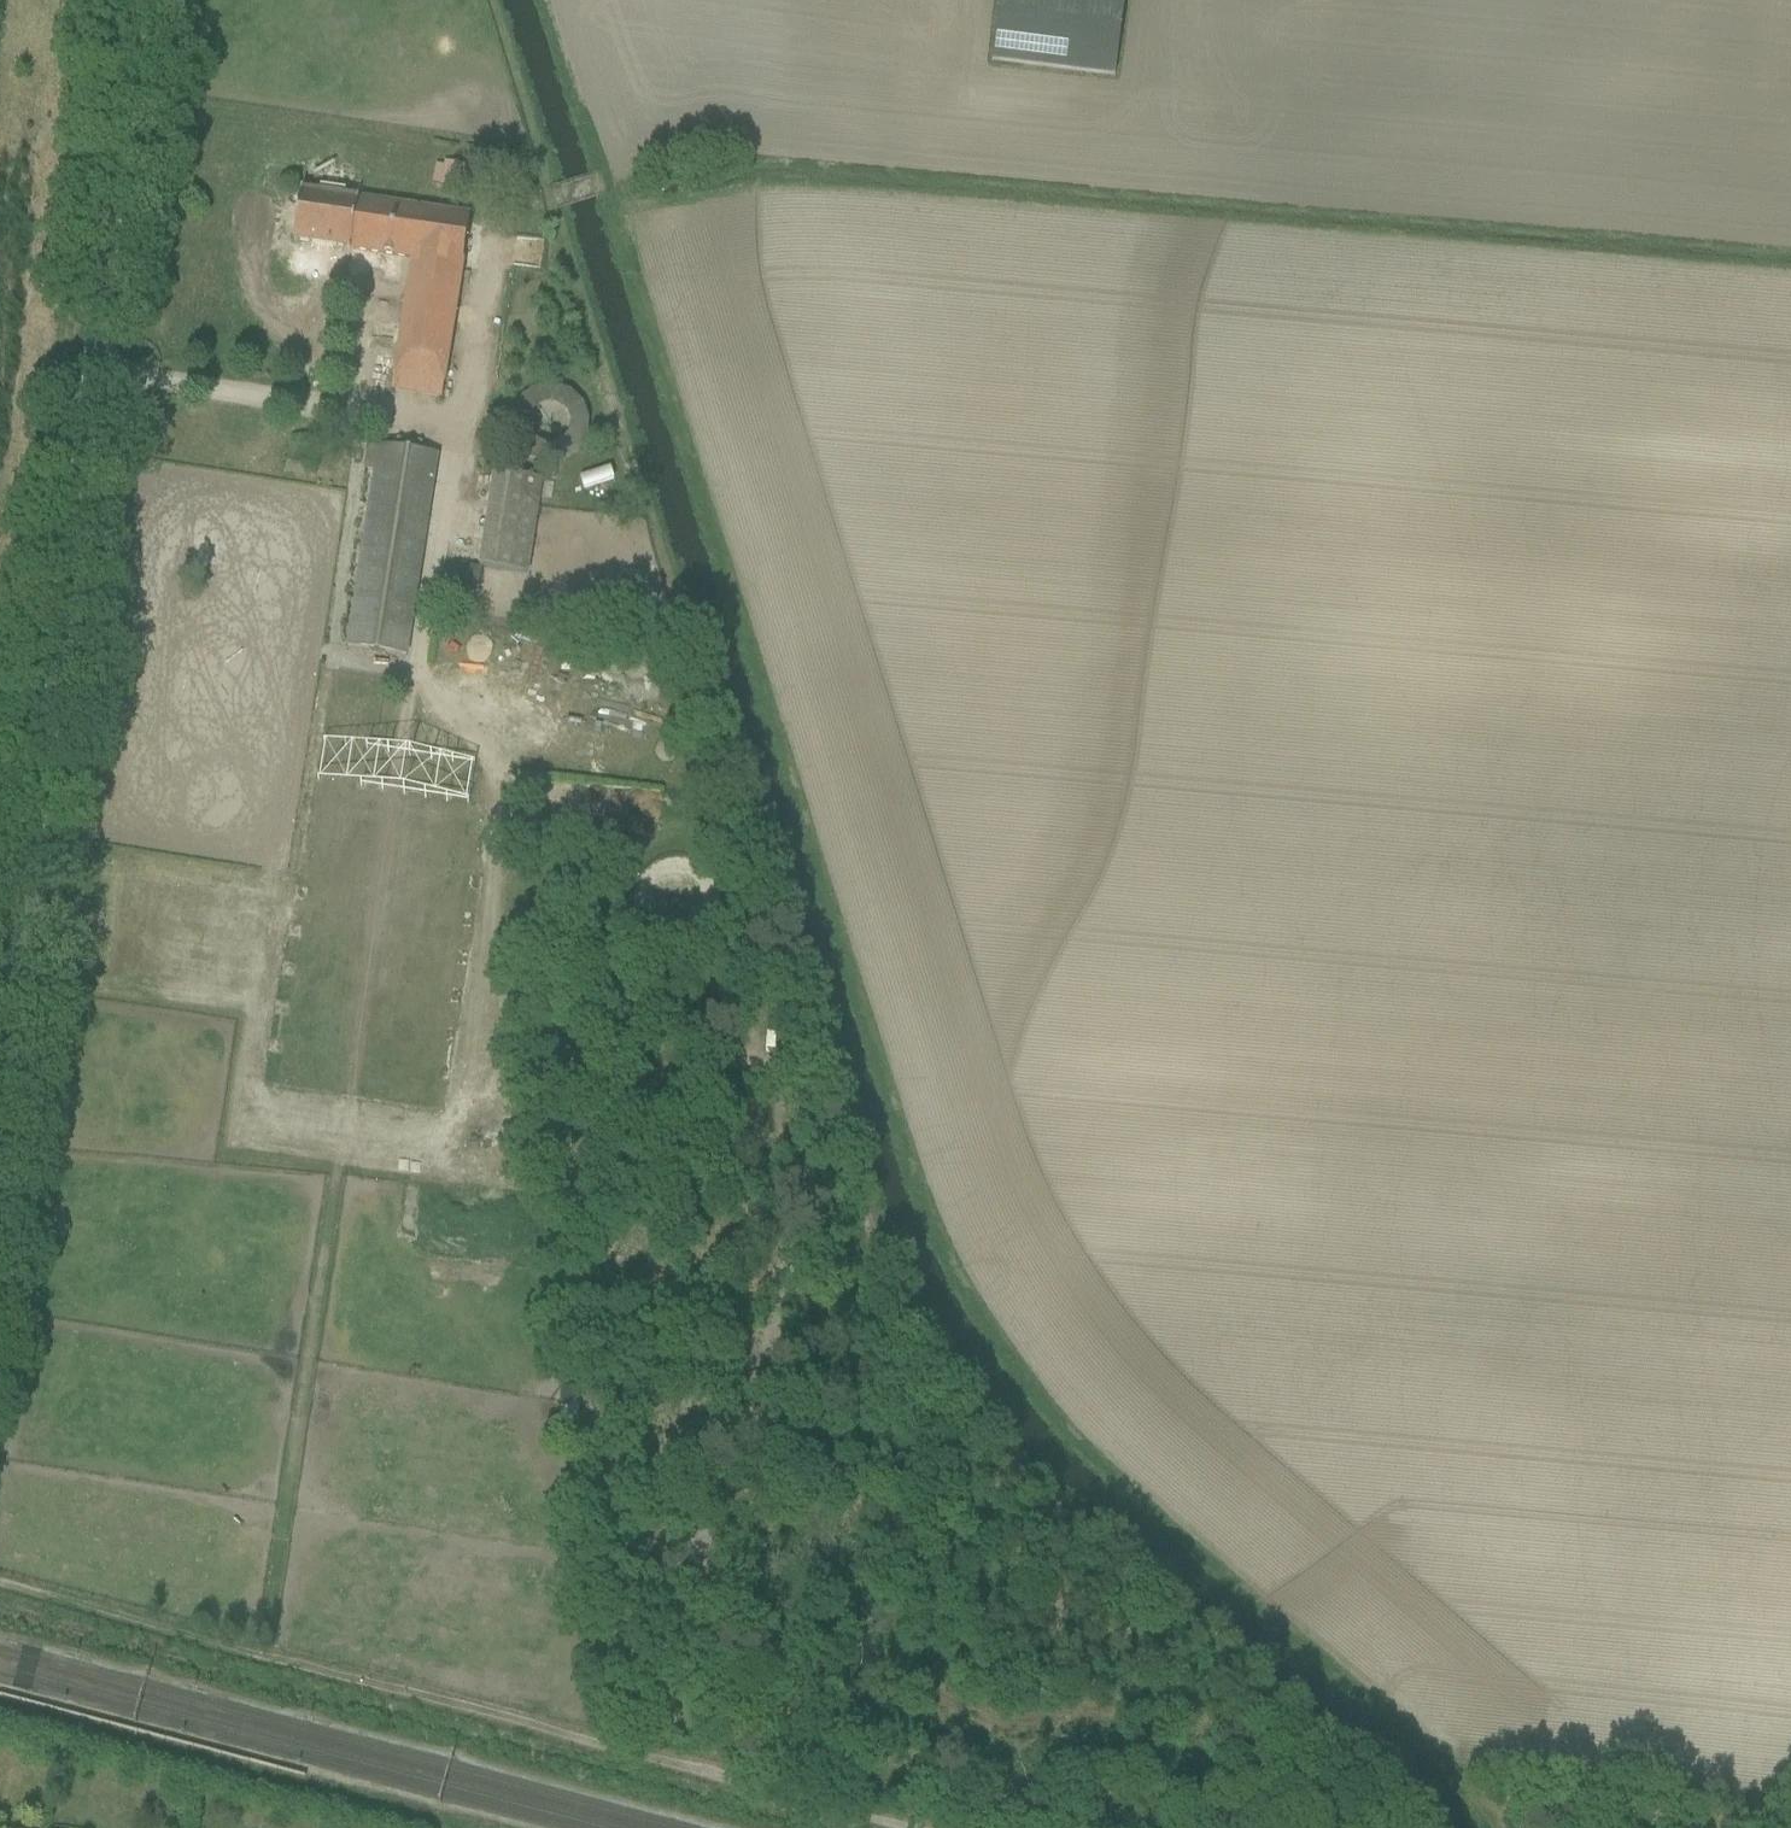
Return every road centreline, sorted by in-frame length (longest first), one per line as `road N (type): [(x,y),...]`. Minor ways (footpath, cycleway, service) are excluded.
road 1 (unclassified): [(141,0),(0,1205)]
road 2 (track): [(99,375),(458,427)]

